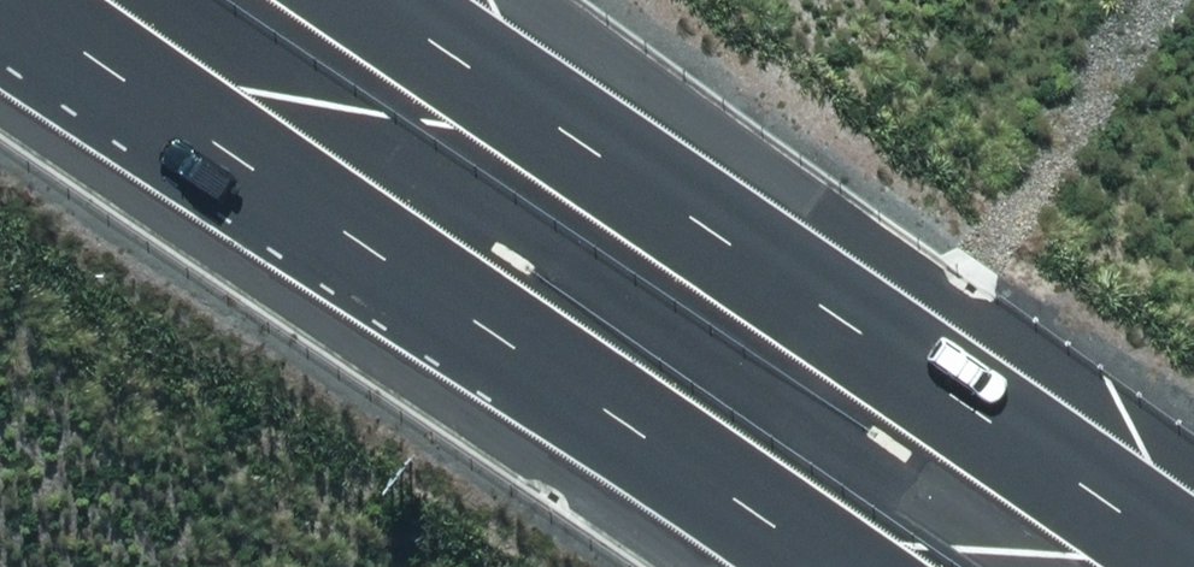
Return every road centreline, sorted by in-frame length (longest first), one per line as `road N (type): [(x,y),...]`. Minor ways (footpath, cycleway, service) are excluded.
road 1 (motorway): [(367,0),(1187,566)]
road 2 (motorway): [(822,566),(25,0)]

